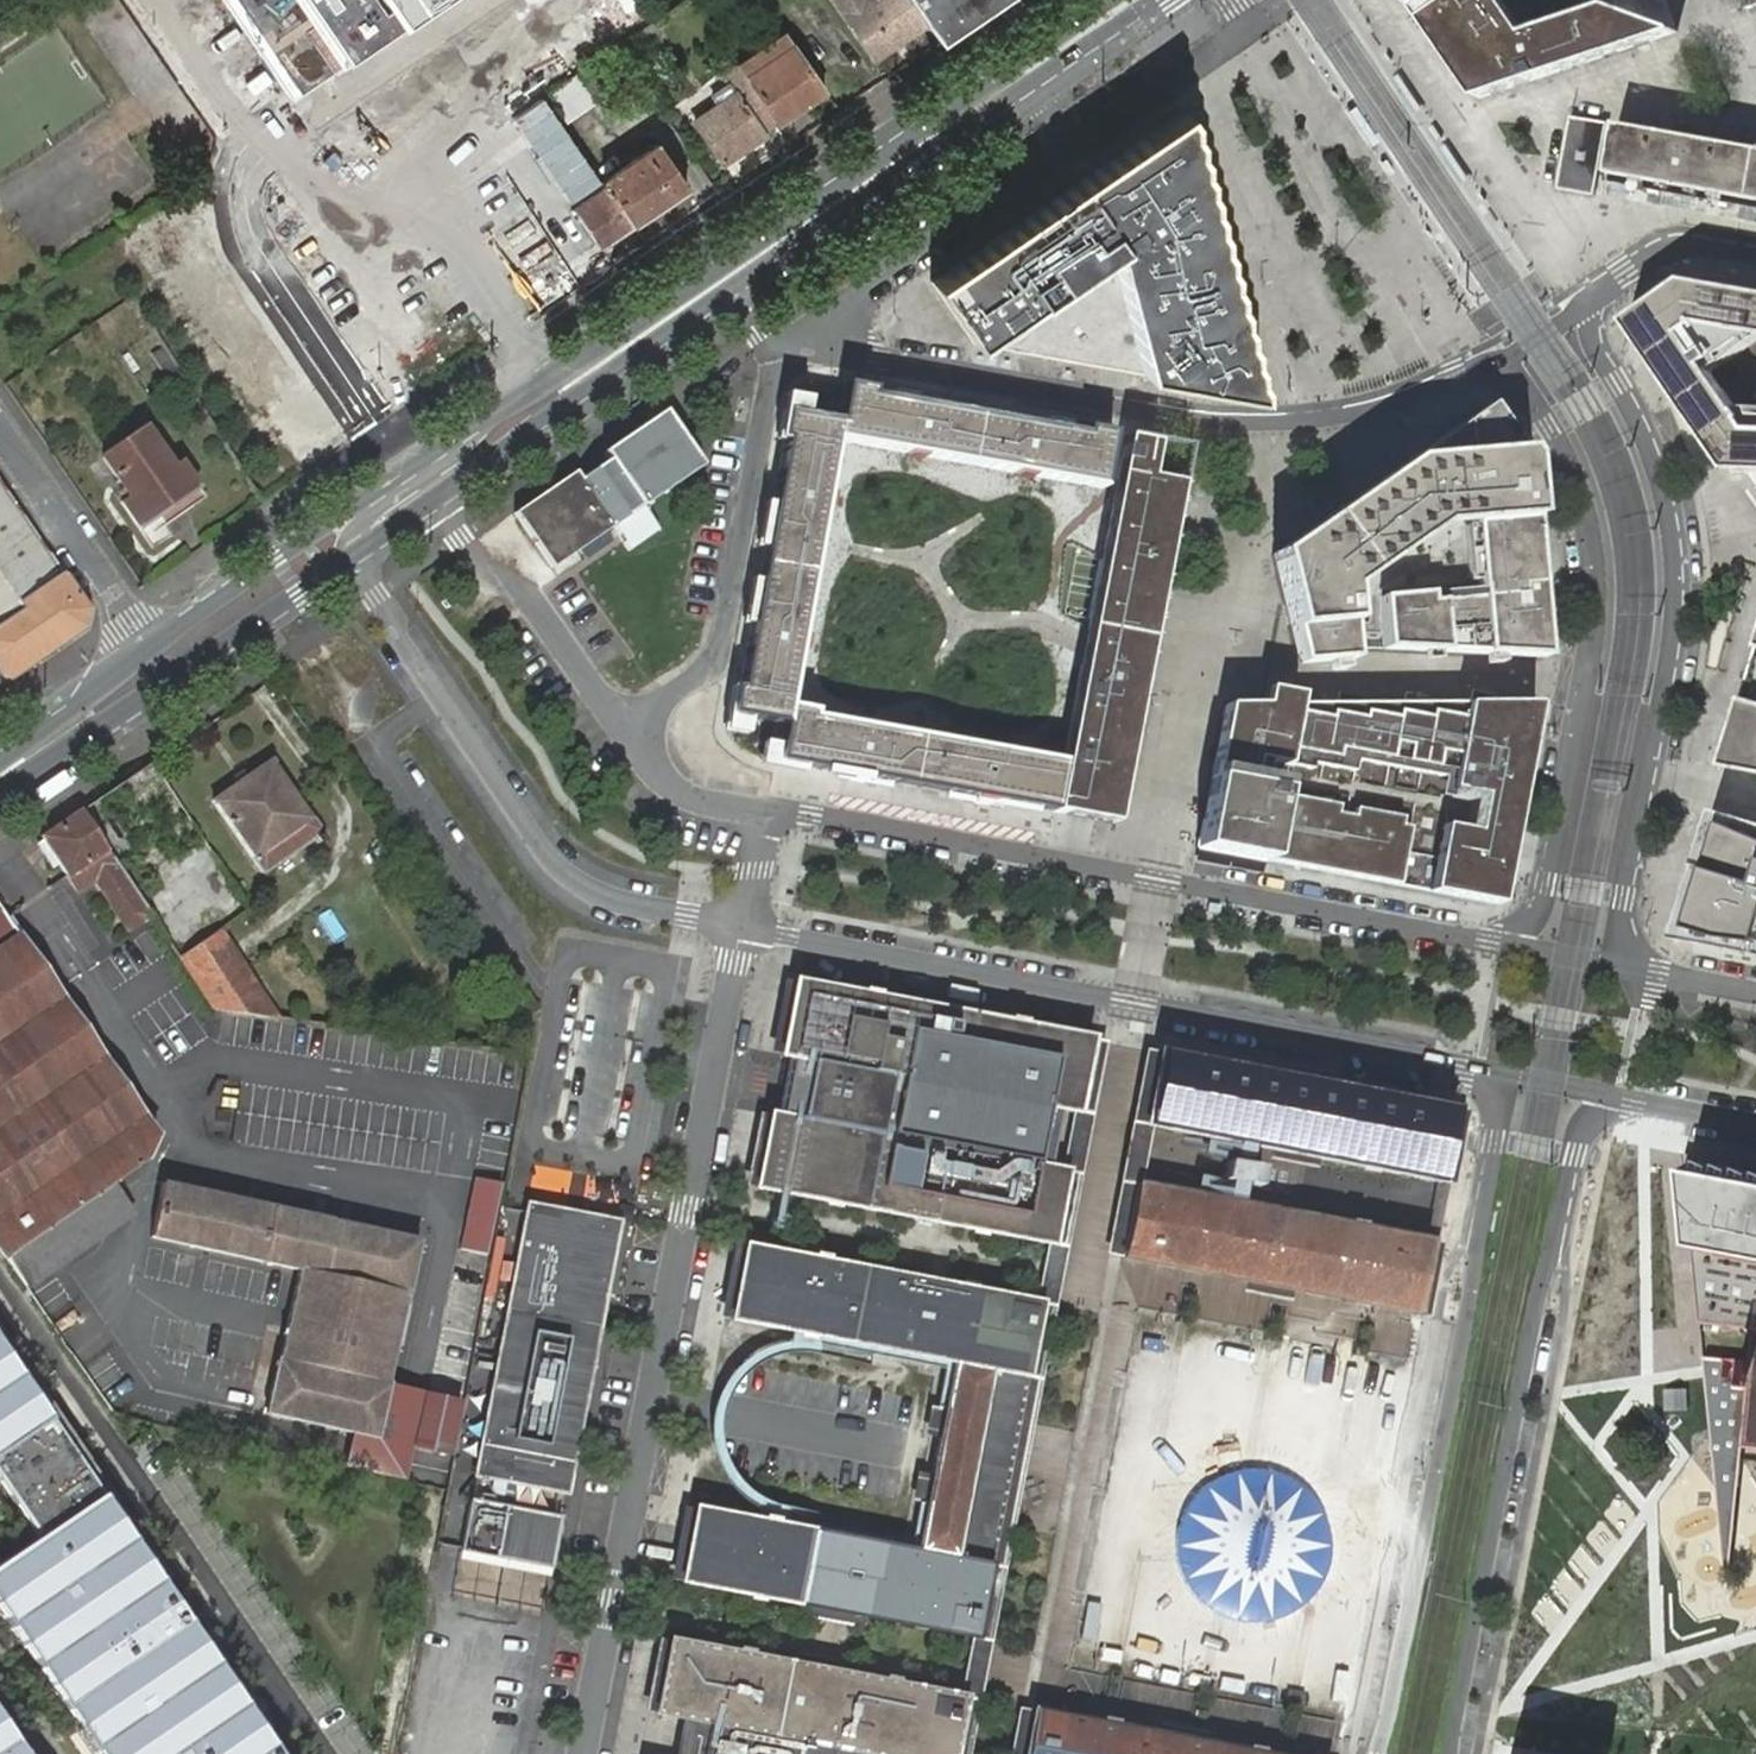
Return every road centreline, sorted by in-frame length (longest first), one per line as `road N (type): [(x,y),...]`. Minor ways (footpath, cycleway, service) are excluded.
road 1 (residential): [(740,928),(584,1753)]
road 2 (residential): [(1505,943),(764,811)]
road 3 (residential): [(740,928),(1479,1069)]
road 4 (primary): [(1095,0),(483,421)]
road 5 (residential): [(779,344),(1234,423),(1348,414),(1478,370)]
road 6 (residential): [(1479,1069),(1496,1120),(1472,1295),(1379,1753)]
road 7 (residential): [(1643,969),(1627,946),(1625,897),(1673,646),(1677,564),(1662,475),(1590,336),(1590,302)]
road 8 (residential): [(1449,1753),(1538,1299),(1579,1139),(1590,1118),(1618,1096)]
road 9 (residential): [(1478,370),(1518,383),(1569,460),(1595,534),(1597,569),(1587,691),(1548,882),(1539,912),(1505,943)]
road 10 (residential): [(352,562),(548,858),(572,882),(621,905),(740,928)]
road 11 (primary): [(732,298),(1169,0)]
road 12 (residential): [(626,728),(719,657),(779,344)]
road 13 (primary): [(0,802),(352,562)]
road 14 (primary): [(483,421),(148,647)]
road 15 (primary): [(449,493),(732,298)]
road 16 (residential): [(626,728),(530,598),(479,564),(447,518),(449,493)]
road 17 (residential): [(148,647),(0,432)]
road 18 (unclassified): [(483,421),(438,468),(361,525),(352,562)]
road 19 (residential): [(1590,302),(1661,251),(1688,244),(1755,253)]
road 20 (primary): [(148,647),(0,751)]
road 21 (residential): [(764,811),(680,792),(626,728)]
road 22 (residential): [(1479,1069),(1618,1096)]
road 23 (residential): [(1643,969),(1505,943)]
road 24 (residential): [(1618,1096),(1755,1123)]
road 25 (residential): [(1478,370),(1513,355),(1590,302)]

